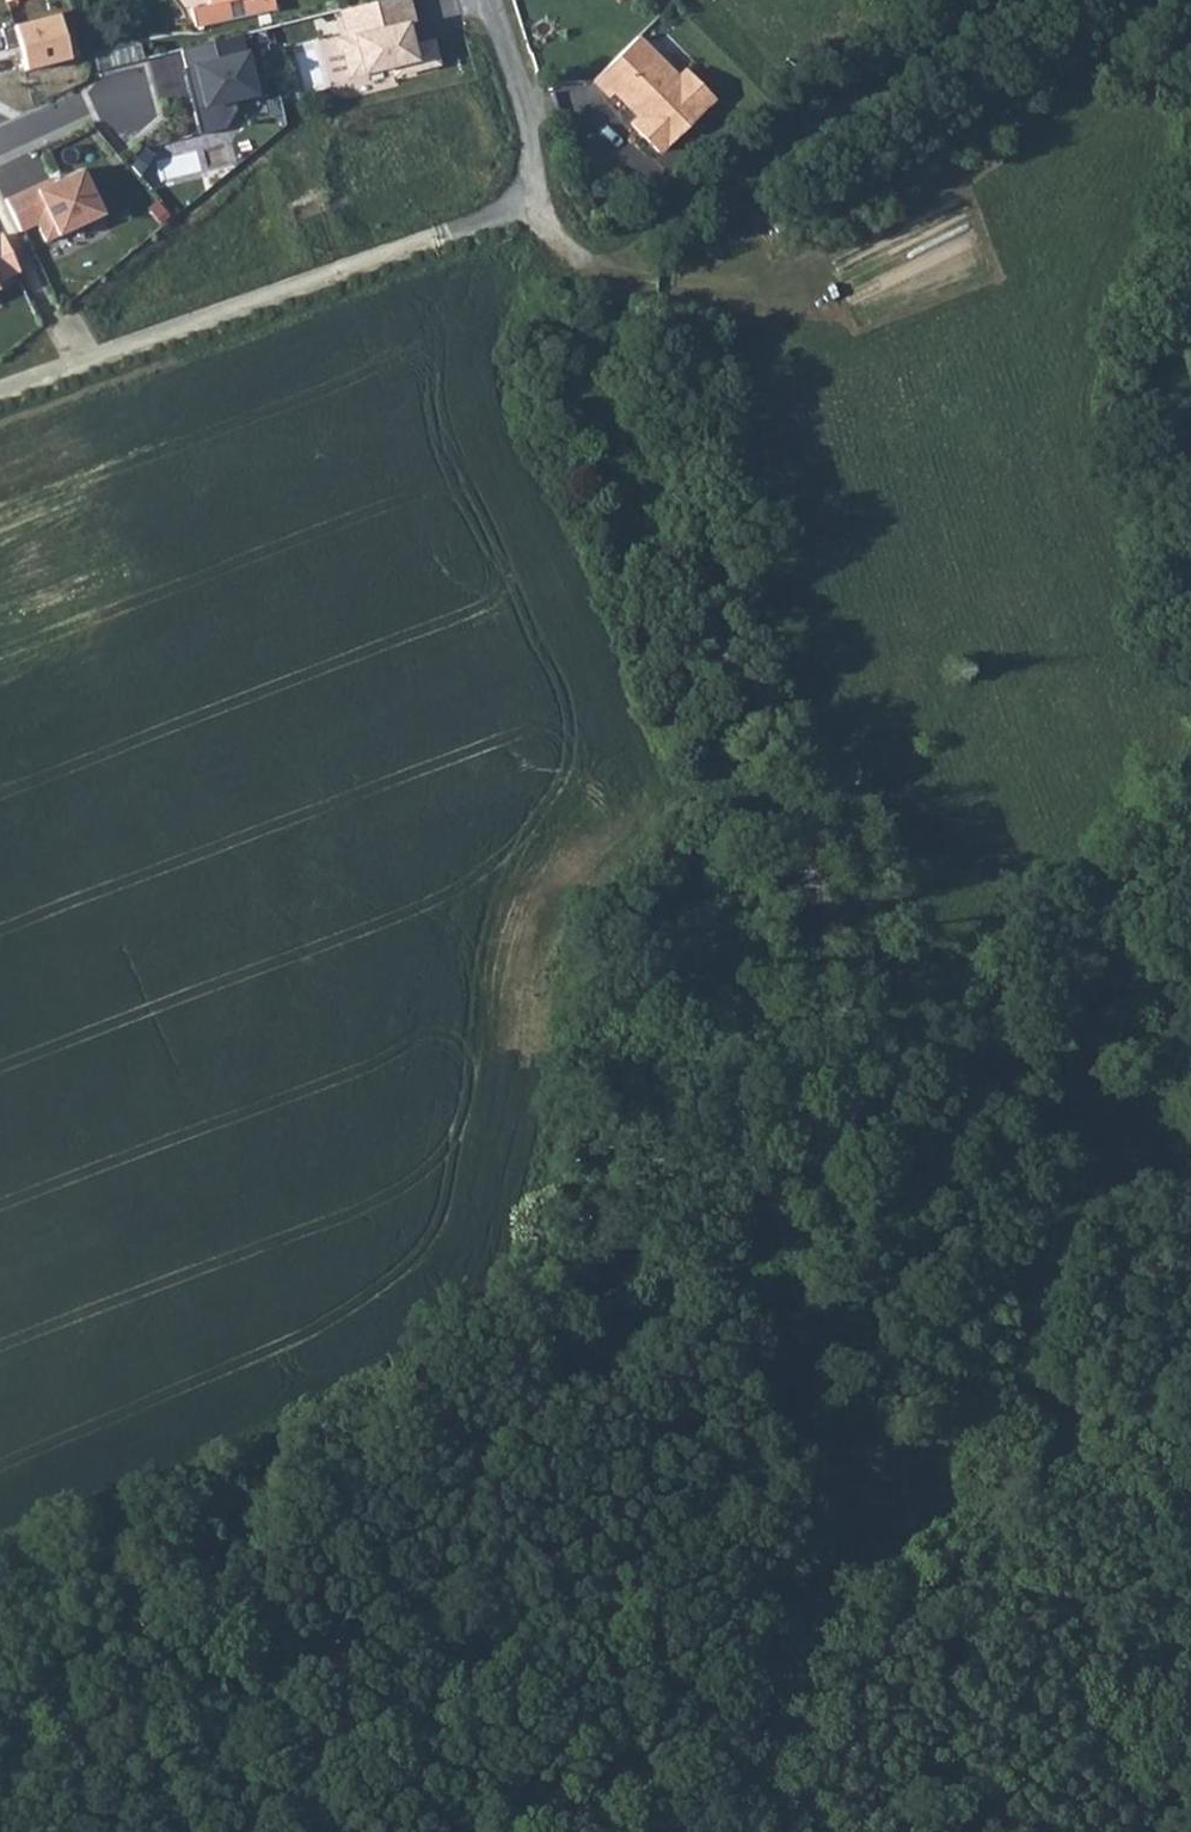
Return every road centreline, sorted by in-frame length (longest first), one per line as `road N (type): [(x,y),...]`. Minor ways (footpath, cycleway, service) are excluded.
road 1 (residential): [(574,231),(556,208),(496,0)]

